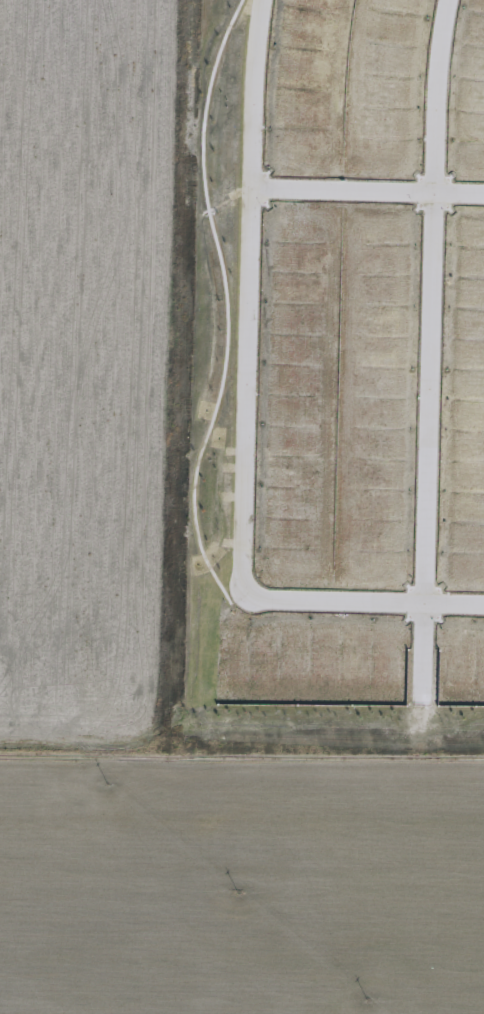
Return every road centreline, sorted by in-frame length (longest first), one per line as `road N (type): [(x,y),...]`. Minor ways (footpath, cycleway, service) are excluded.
road 1 (residential): [(421,703),(433,194),(448,0)]
road 2 (residential): [(251,596),(243,578),(261,0)]
road 3 (residential): [(250,190),(483,195)]
road 4 (residential): [(483,606),(251,596)]

